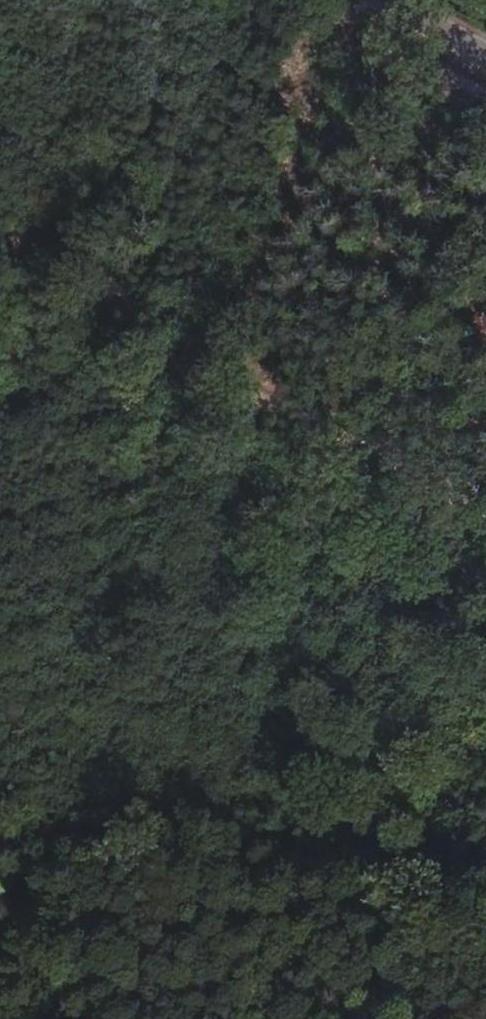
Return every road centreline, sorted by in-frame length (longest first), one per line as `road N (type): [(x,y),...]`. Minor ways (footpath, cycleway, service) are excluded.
road 1 (residential): [(379,0),(485,60)]

